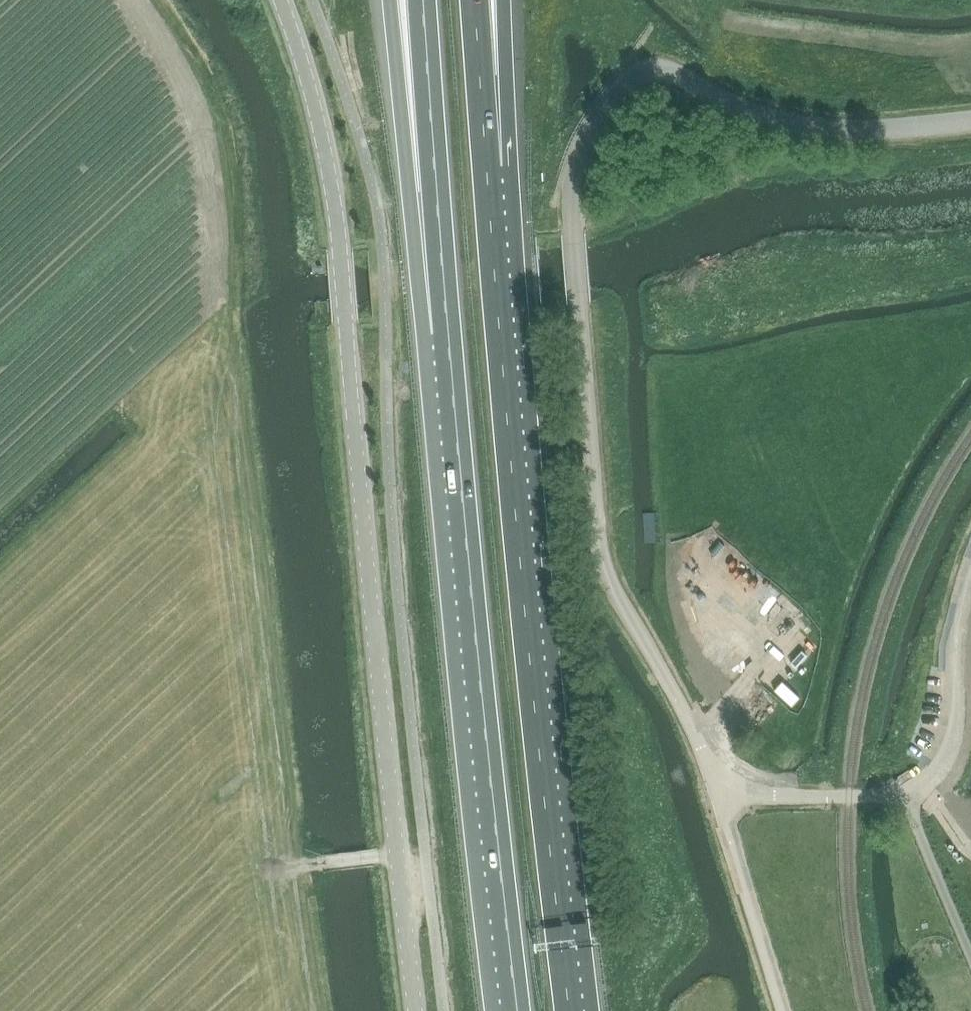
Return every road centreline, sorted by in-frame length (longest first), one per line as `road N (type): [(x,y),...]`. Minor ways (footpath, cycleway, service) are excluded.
road 1 (unclassified): [(717,795),(685,711),(603,564),(575,233),(583,147),(616,94),(653,70),(801,125),(877,129),(970,122)]
road 2 (tertiary): [(416,1010),(335,200),(281,0)]
road 3 (motorway): [(570,1010),(488,166)]
road 4 (motorway): [(447,332),(469,634),(513,1010)]
road 5 (motorway): [(391,0),(416,249),(447,332)]
road 6 (motorway): [(423,0),(447,332)]
road 7 (unclassified): [(906,791),(936,771),(954,737),(970,583)]
road 8 (unclassified): [(782,1010),(717,795)]
road 9 (unclassified): [(717,795),(906,791)]
road 10 (unclassified): [(906,791),(970,955)]
road 11 (motorway): [(488,166),(506,0)]
road 12 (motorway): [(488,166),(476,0)]

